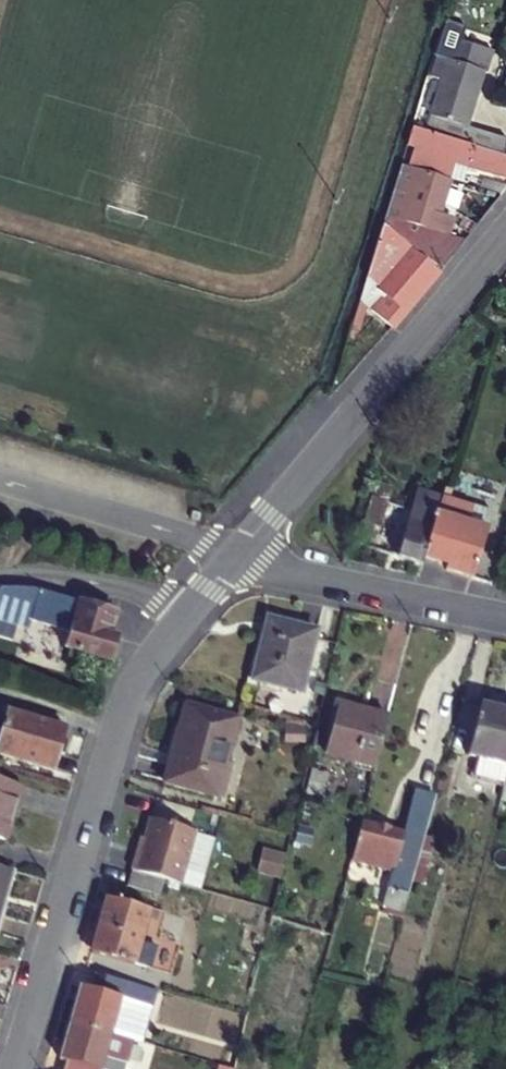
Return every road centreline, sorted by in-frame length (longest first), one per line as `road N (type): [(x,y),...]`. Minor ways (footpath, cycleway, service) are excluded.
road 1 (residential): [(233,562),(154,657),(122,713),(14,1068)]
road 2 (residential): [(505,237),(233,562)]
road 3 (residential): [(233,562),(505,616)]

